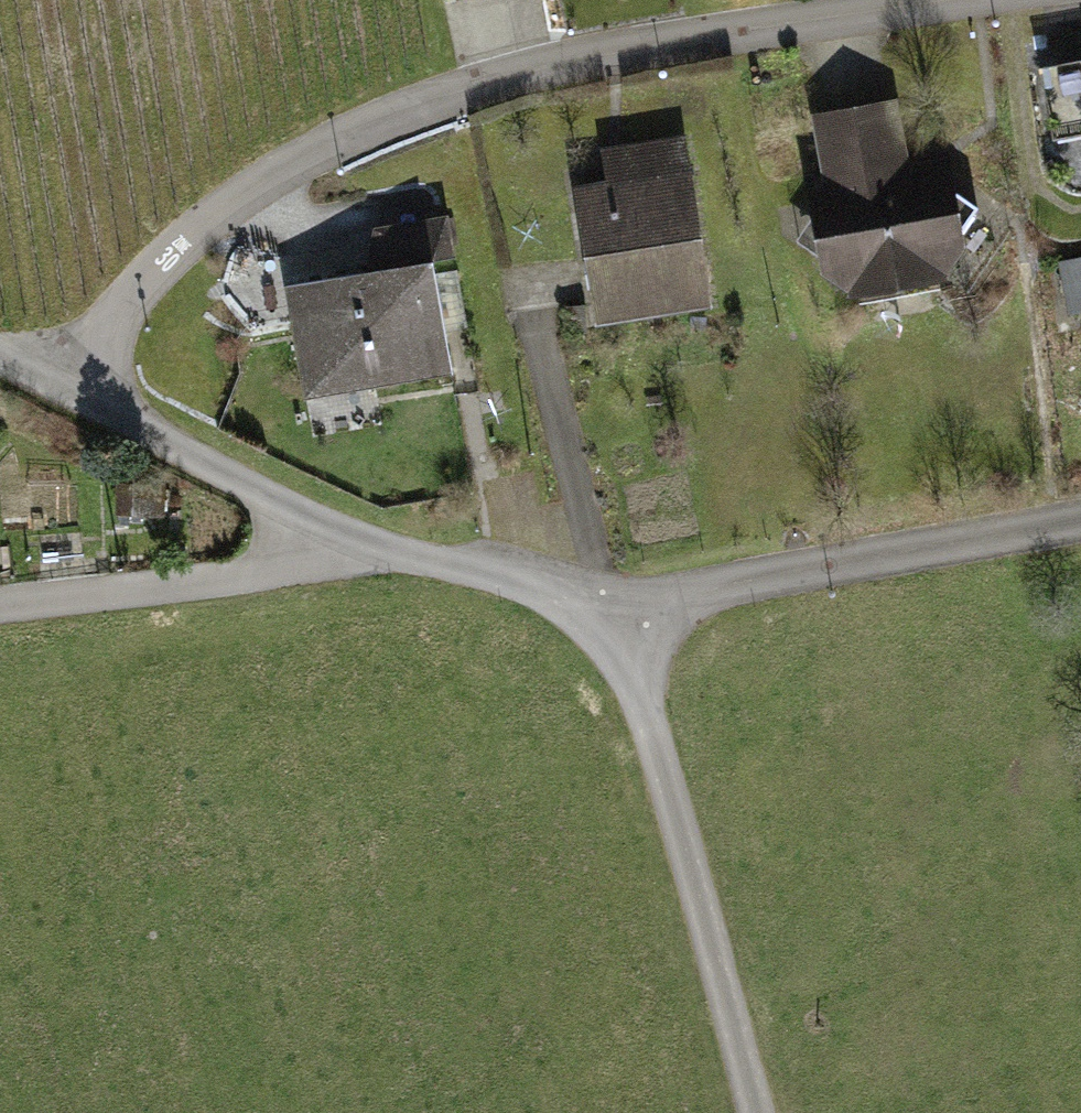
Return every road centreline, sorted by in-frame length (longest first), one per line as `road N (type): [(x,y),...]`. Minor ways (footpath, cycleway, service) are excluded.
road 1 (residential): [(59,383),(145,278),(230,204),(349,135),(474,87),(595,54),(939,0)]
road 2 (unclassified): [(619,605),(374,547),(59,383)]
road 3 (unclassified): [(619,605),(758,1112)]
road 4 (residential): [(1080,521),(619,605)]
road 5 (track): [(374,547),(233,581),(0,607)]

